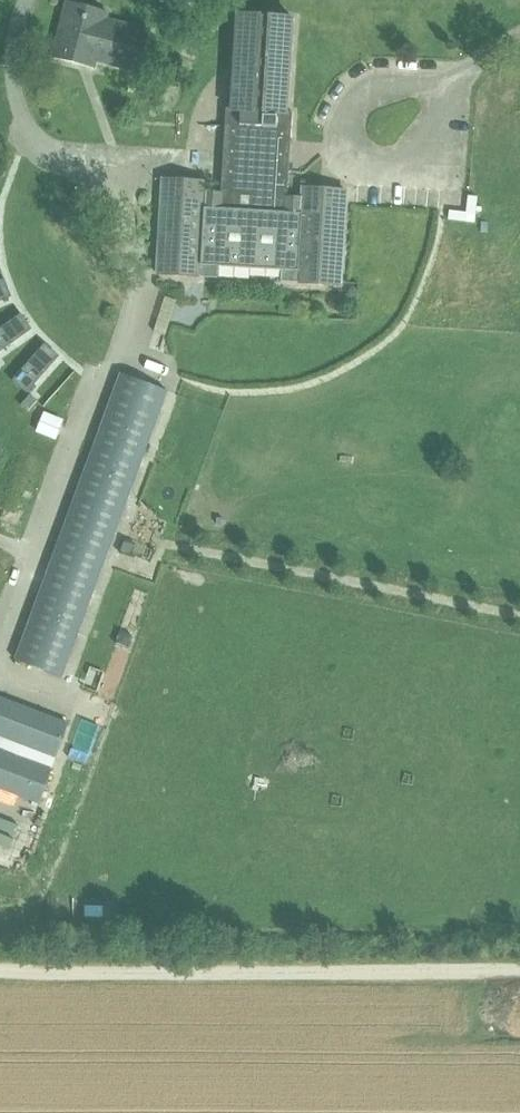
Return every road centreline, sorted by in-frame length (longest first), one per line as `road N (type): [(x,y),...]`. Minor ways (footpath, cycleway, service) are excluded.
road 1 (track): [(519,969),(0,965)]

